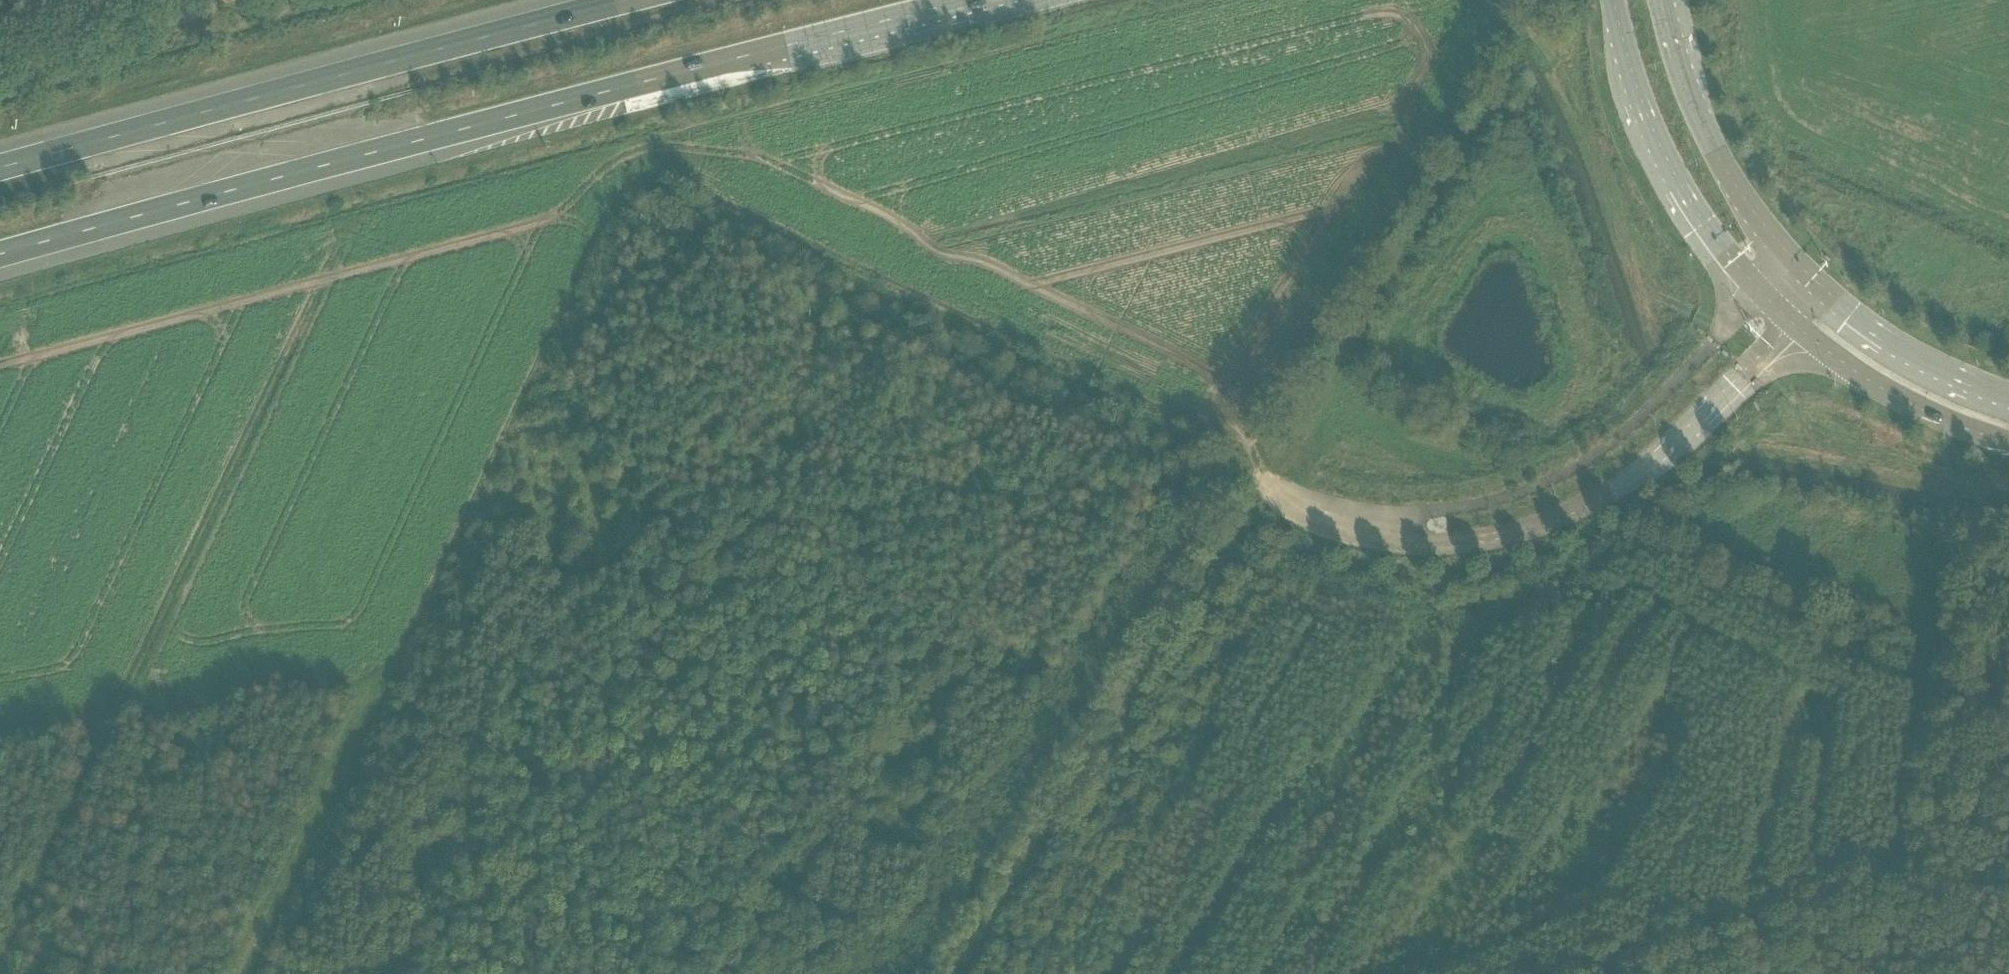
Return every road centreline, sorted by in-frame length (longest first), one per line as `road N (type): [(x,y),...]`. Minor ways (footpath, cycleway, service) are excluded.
road 1 (track): [(957,973),(1505,98)]
road 2 (motorway): [(0,256),(969,0)]
road 3 (motorway): [(632,0),(0,168)]
road 4 (unclassified): [(1372,527),(1439,543),(1549,527),(1623,485),(1809,336)]
road 5 (unclassified): [(1764,299),(1615,441),(1537,486),(1372,527)]
road 6 (tertiary): [(1615,0),(1639,95),(1673,170),(1764,299)]
road 7 (tertiary): [(1814,283),(1720,154),(1672,0)]
road 8 (track): [(242,973),(370,707)]
road 9 (track): [(0,63),(220,0)]
road 10 (tertiary): [(2008,397),(1890,339),(1814,283)]
road 11 (tertiary): [(1809,336),(1938,415),(2008,440)]

